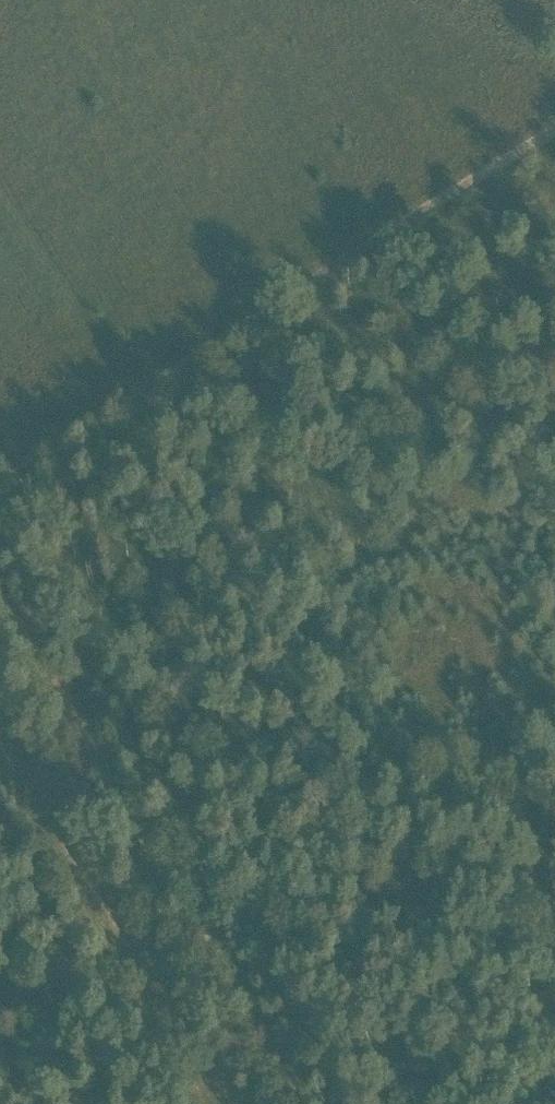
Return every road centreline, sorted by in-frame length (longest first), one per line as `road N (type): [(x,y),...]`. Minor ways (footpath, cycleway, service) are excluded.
road 1 (track): [(0,483),(554,133)]

